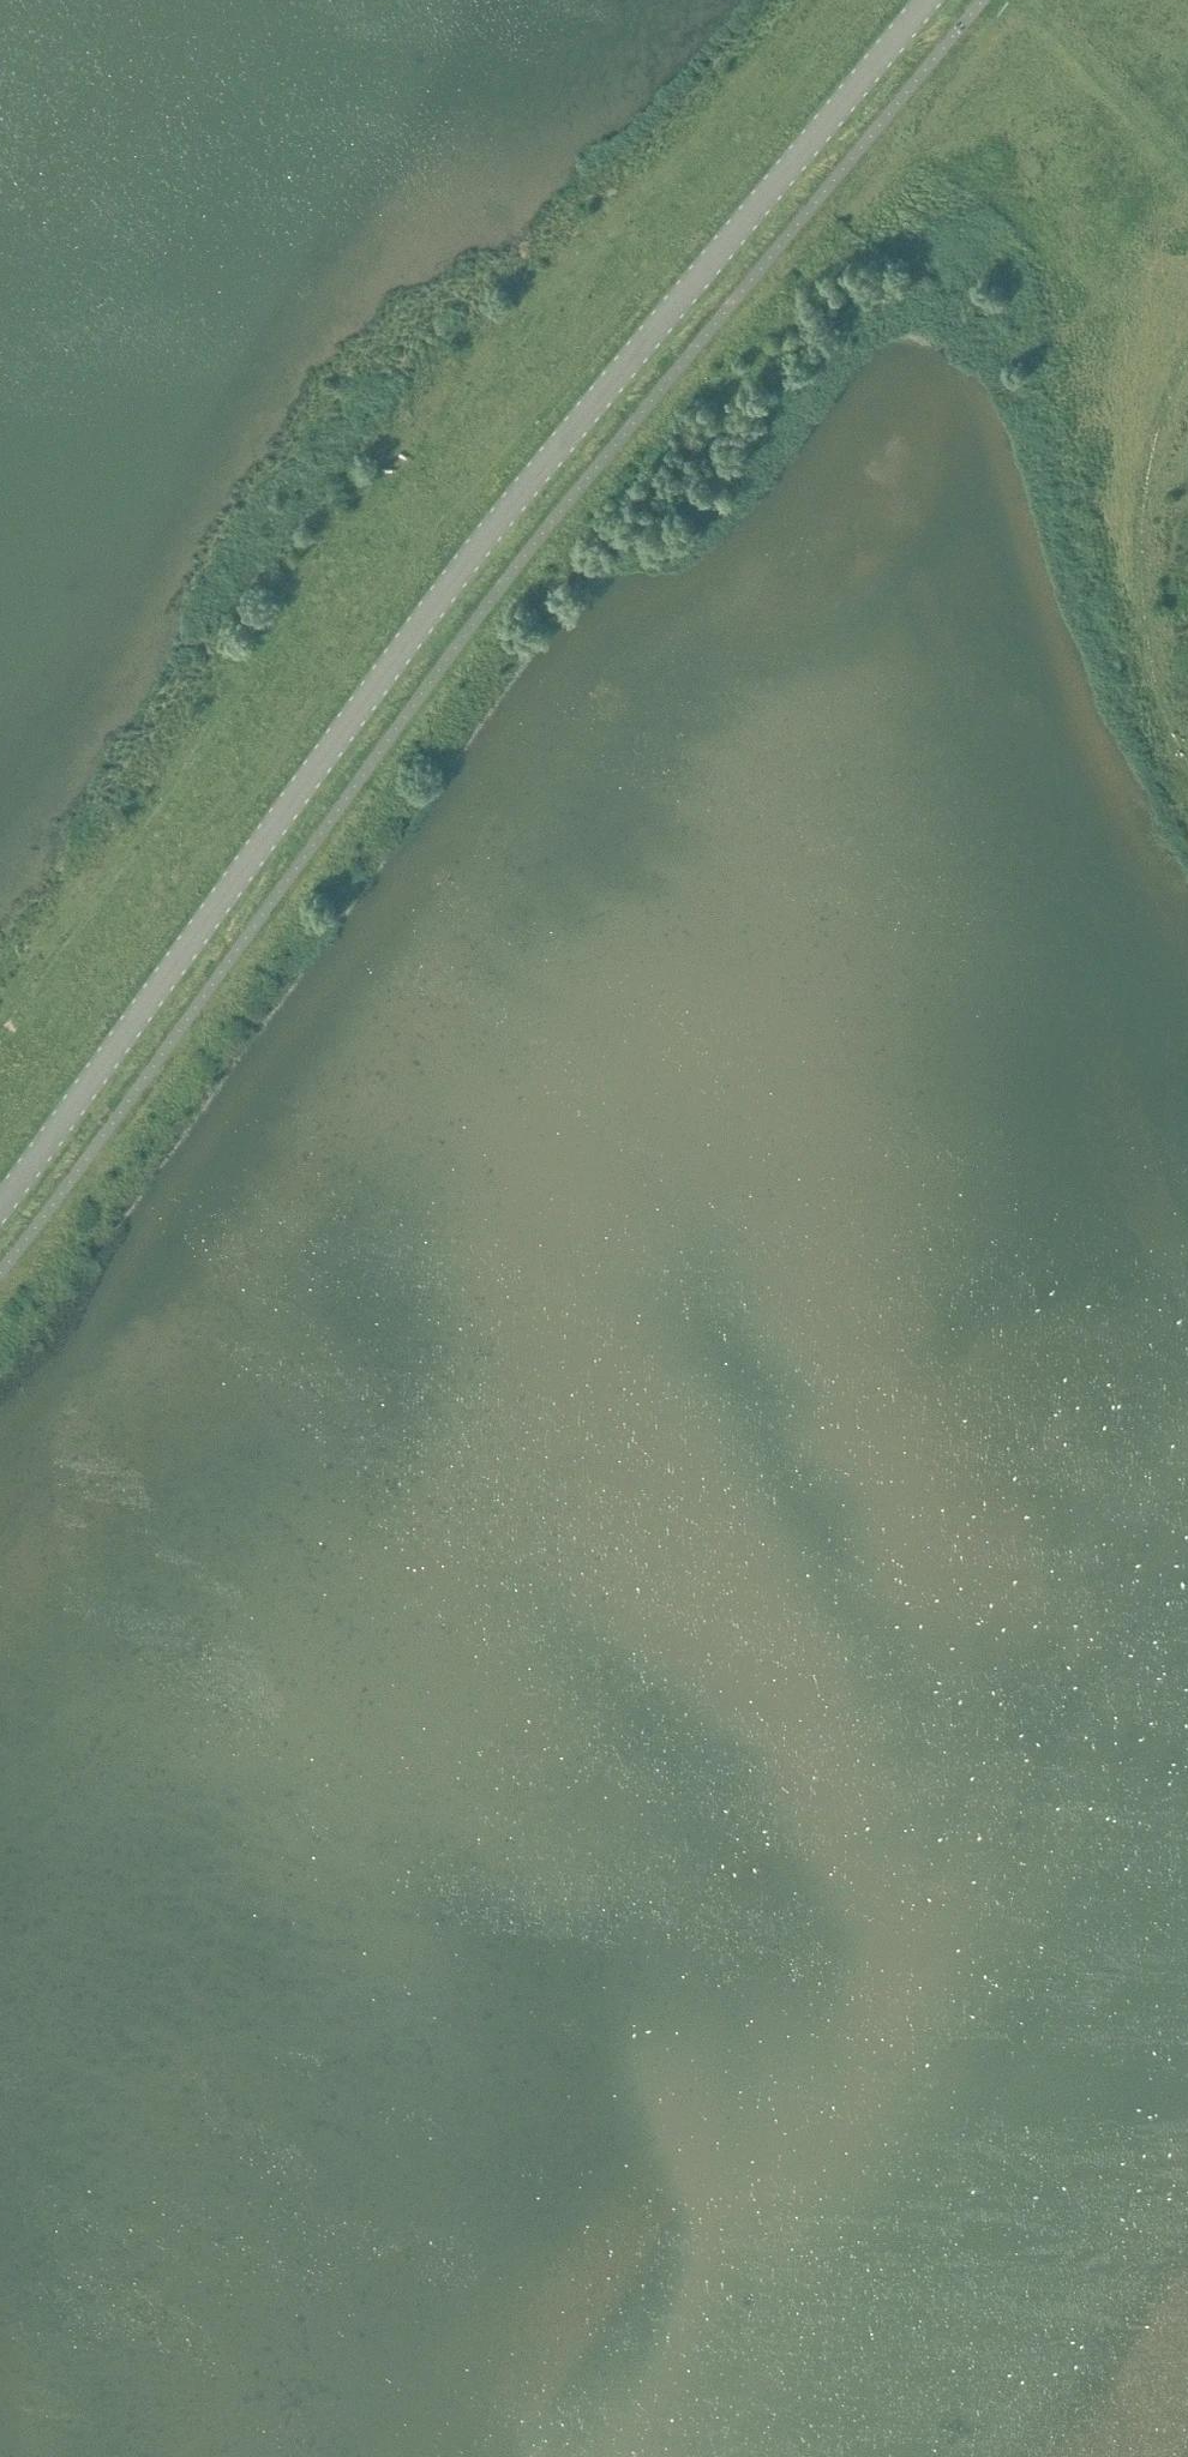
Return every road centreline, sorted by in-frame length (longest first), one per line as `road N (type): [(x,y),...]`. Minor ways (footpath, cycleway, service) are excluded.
road 1 (secondary): [(0,1210),(530,479),(924,0)]

